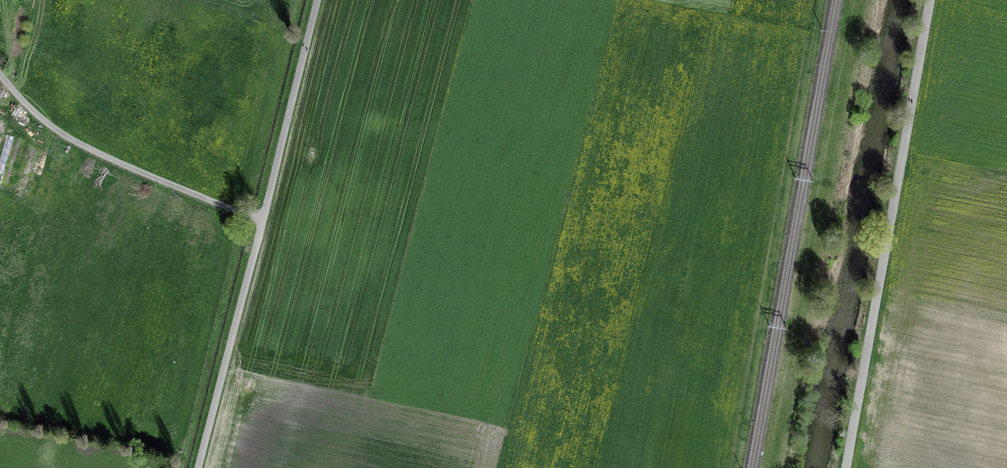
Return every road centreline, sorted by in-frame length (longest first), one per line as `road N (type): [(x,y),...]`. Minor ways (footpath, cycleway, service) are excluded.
road 1 (unclassified): [(846,467),(931,0)]
road 2 (track): [(822,0),(737,467)]
road 3 (residential): [(262,221),(59,132),(0,73)]
road 4 (unclassified): [(262,221),(200,467)]
road 5 (unclassified): [(324,0),(262,221)]

